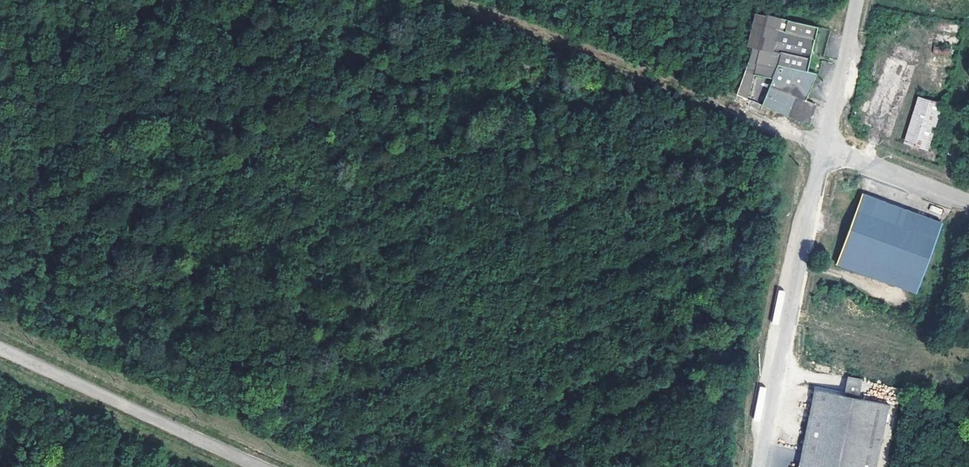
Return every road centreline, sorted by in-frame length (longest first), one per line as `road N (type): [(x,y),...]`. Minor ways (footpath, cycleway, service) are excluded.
road 1 (track): [(447,0),(826,148)]
road 2 (unclassified): [(826,148),(759,466)]
road 3 (unclassified): [(0,347),(267,466)]
road 4 (unclassified): [(968,203),(826,148)]
road 5 (unclassified): [(857,0),(826,148)]

